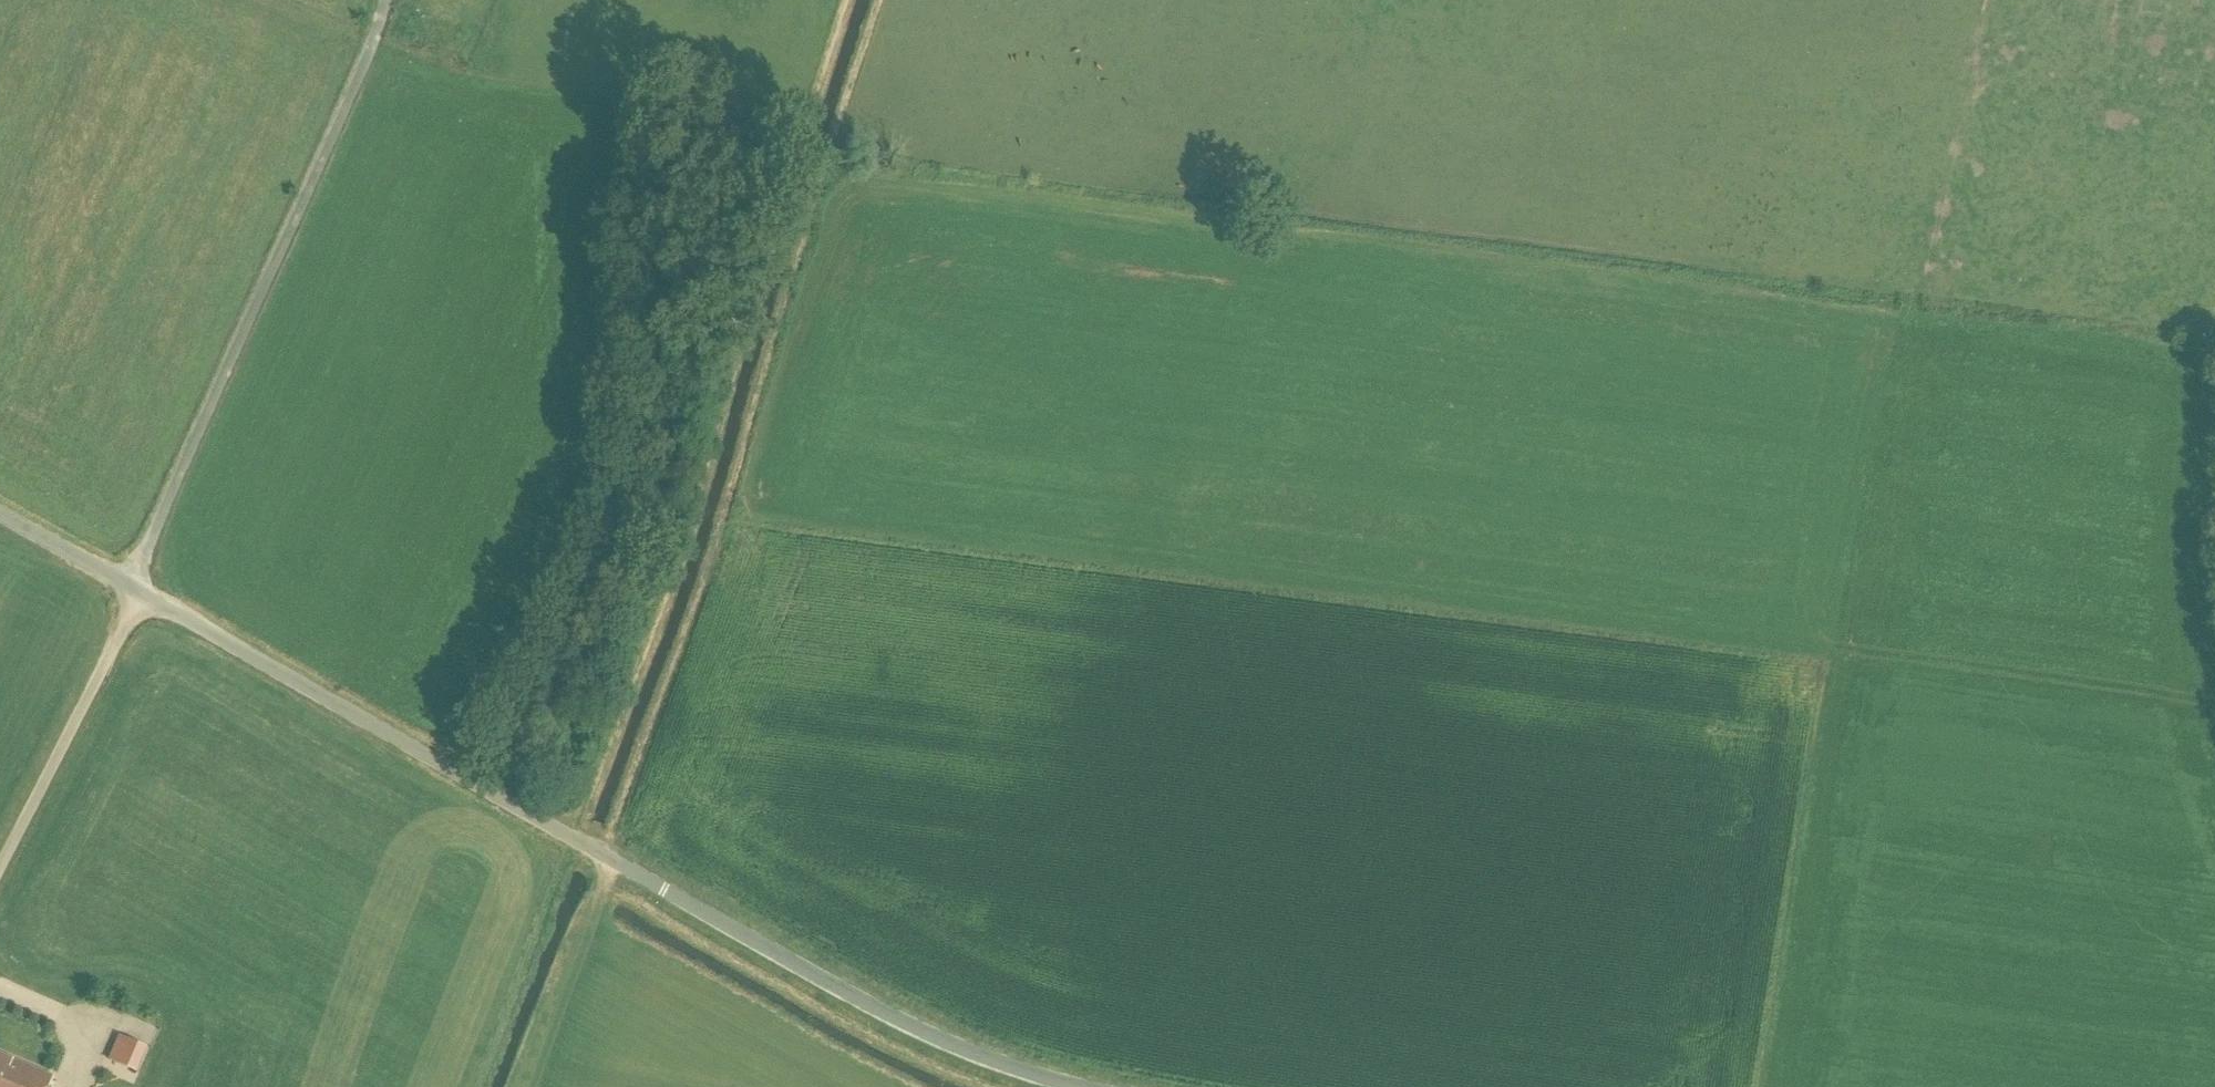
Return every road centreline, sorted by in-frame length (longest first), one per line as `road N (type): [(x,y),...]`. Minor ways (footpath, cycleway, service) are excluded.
road 1 (unclassified): [(1055,1086),(893,1021),(0,515)]

